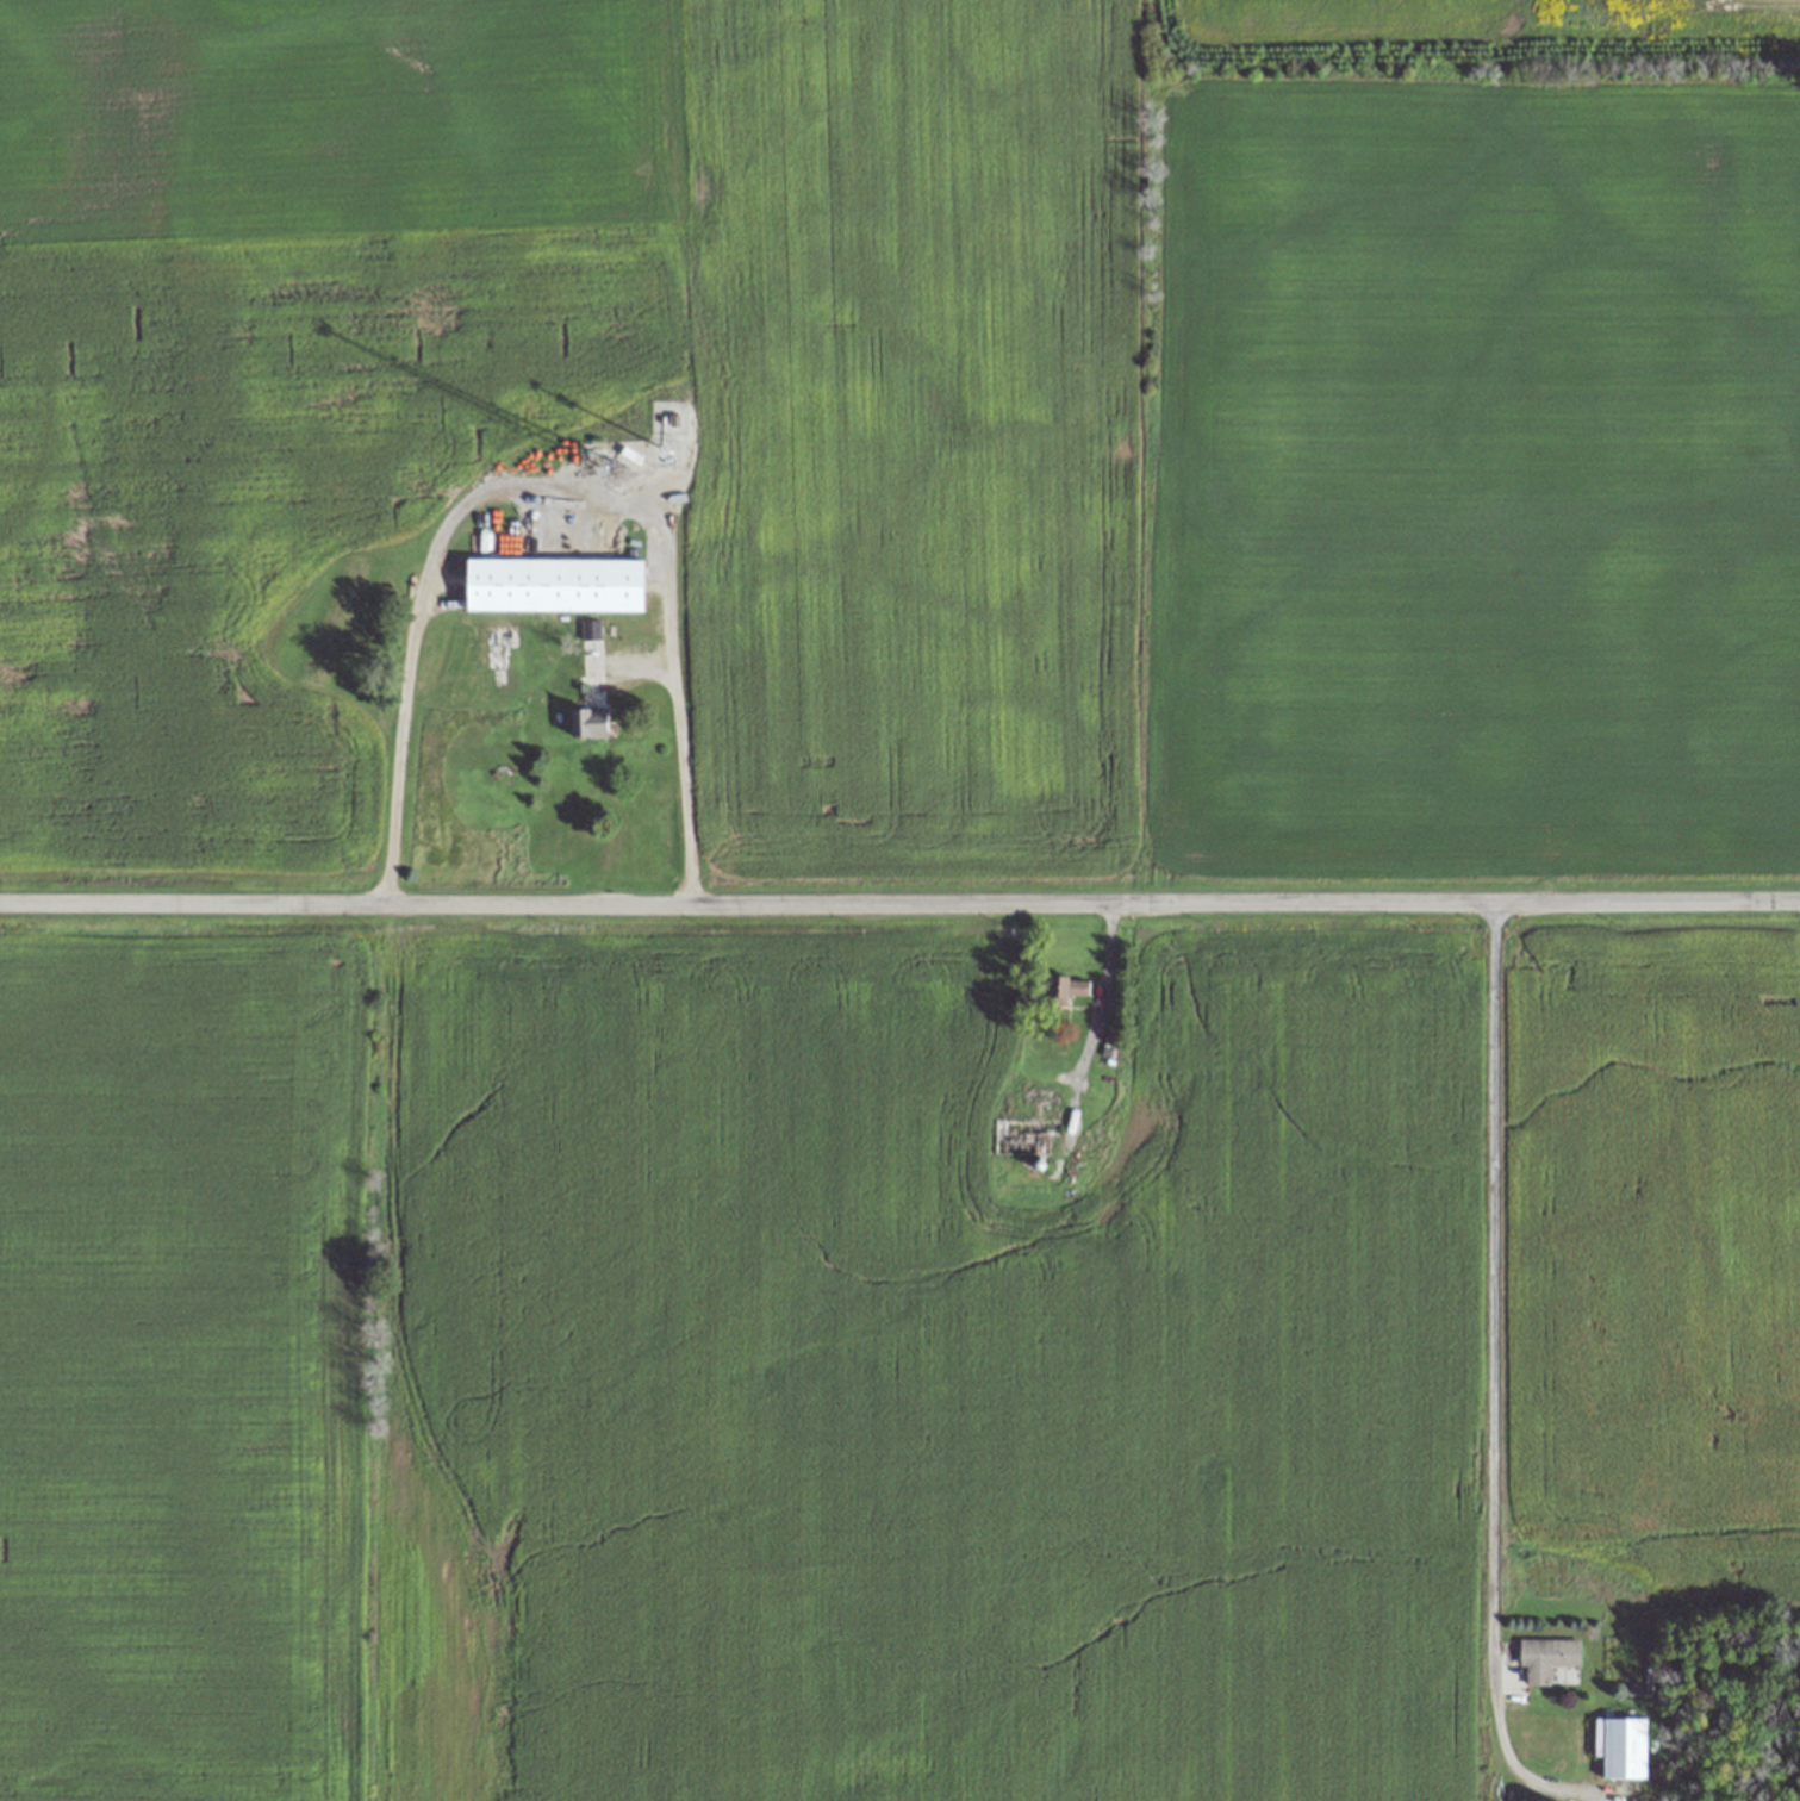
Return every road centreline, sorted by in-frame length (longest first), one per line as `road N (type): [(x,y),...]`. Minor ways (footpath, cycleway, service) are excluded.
road 1 (residential): [(0,904),(1799,901)]

